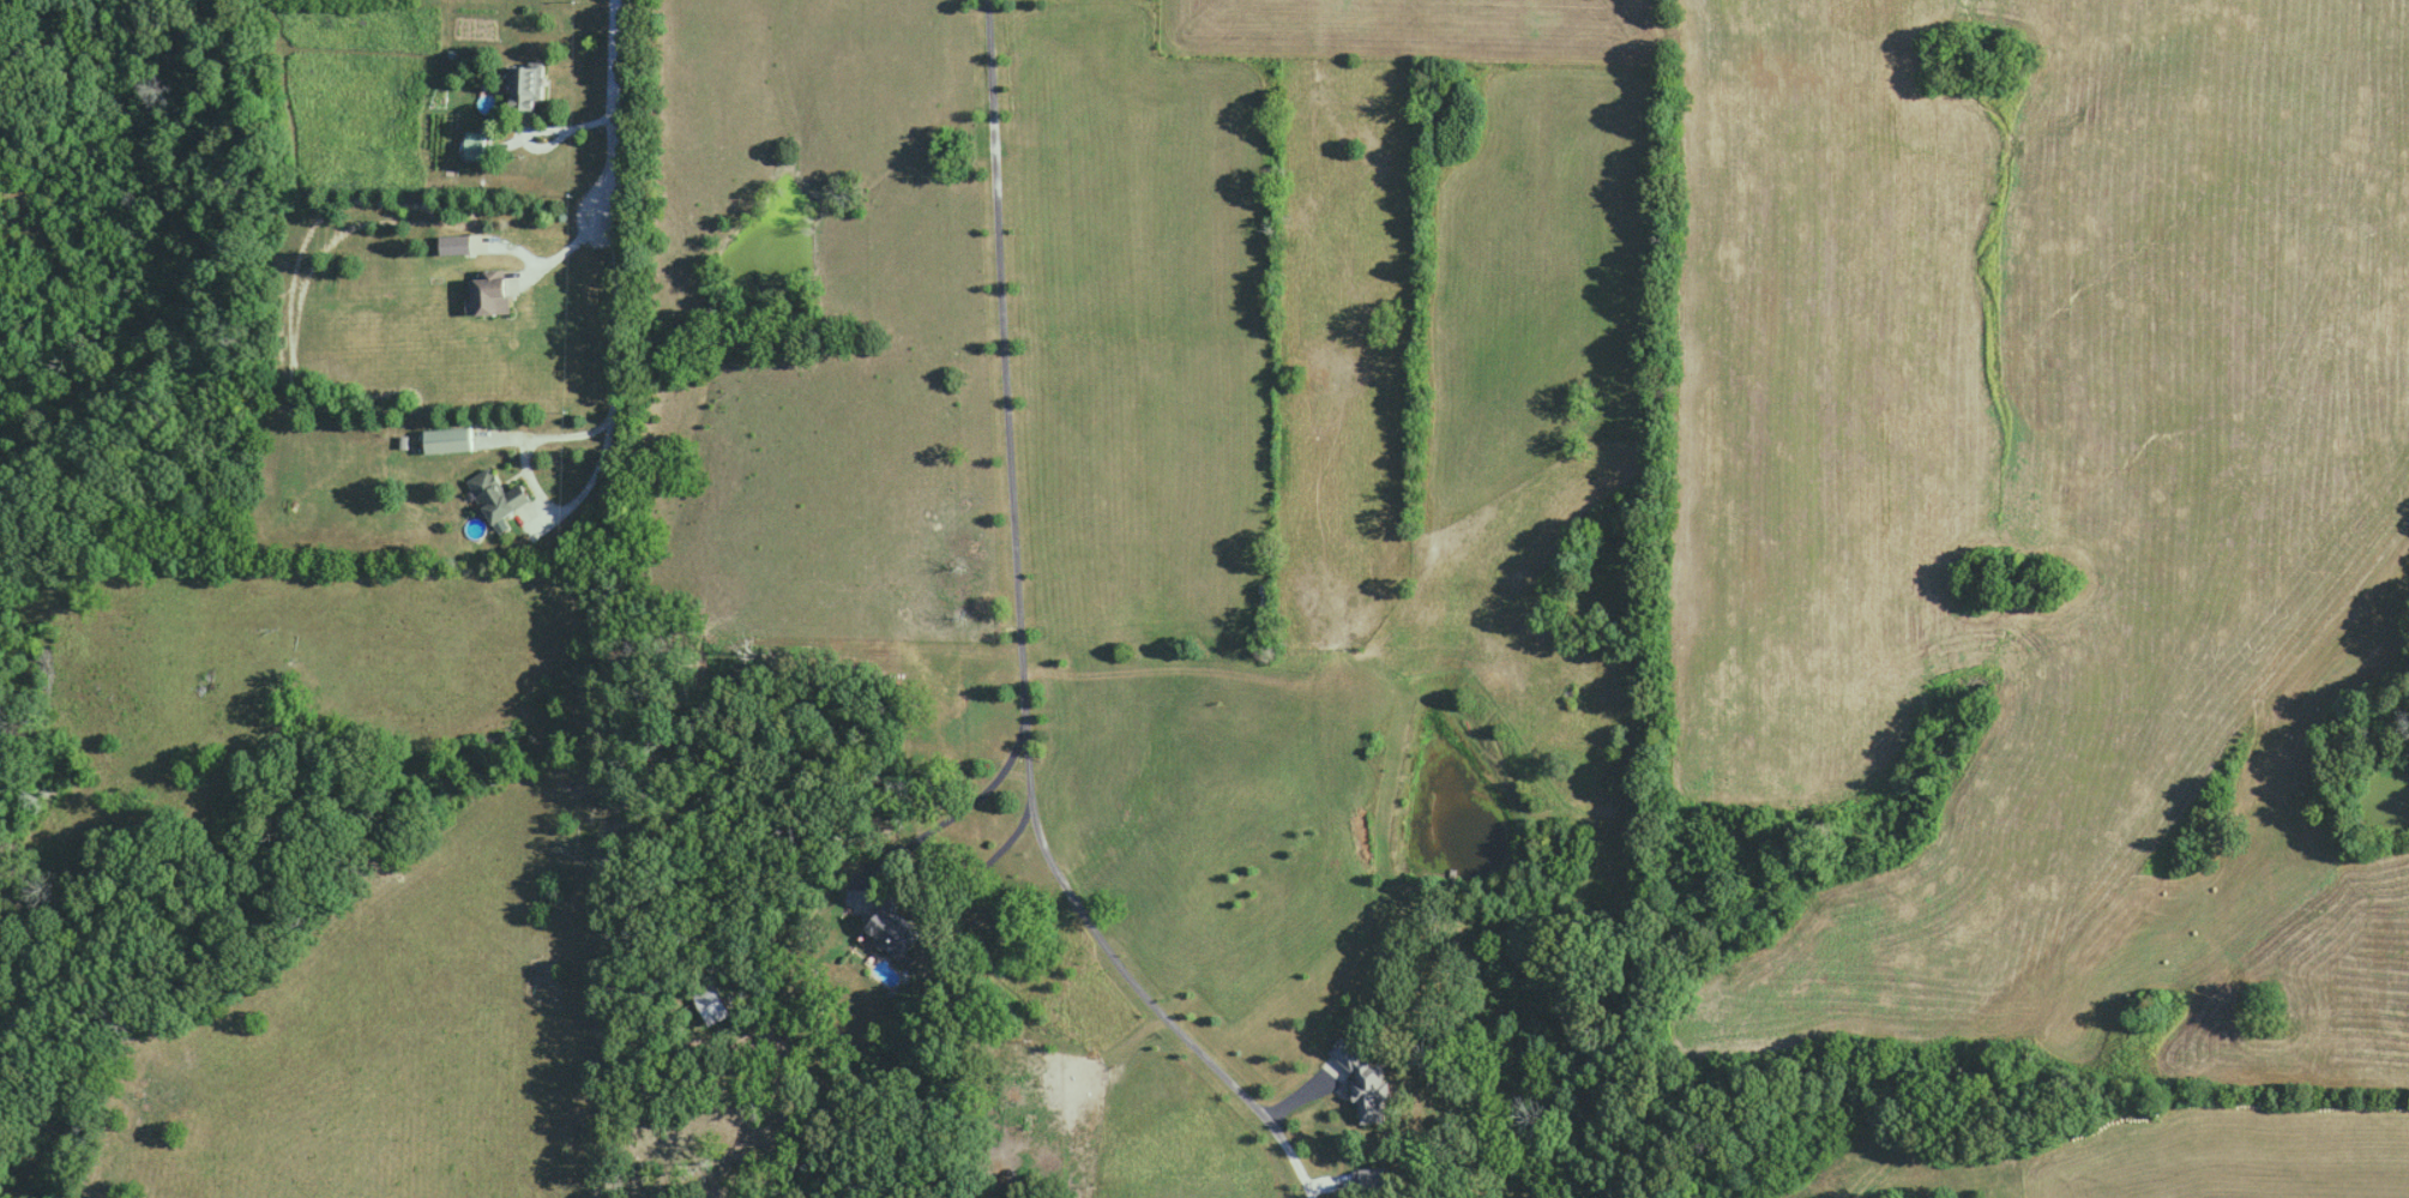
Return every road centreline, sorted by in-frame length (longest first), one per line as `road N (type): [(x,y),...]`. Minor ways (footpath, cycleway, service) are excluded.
road 1 (residential): [(1024,724),(1030,800),(1047,850),(1124,971),(1288,1143),(1316,1197)]
road 2 (residential): [(621,0),(618,194),(607,216)]

